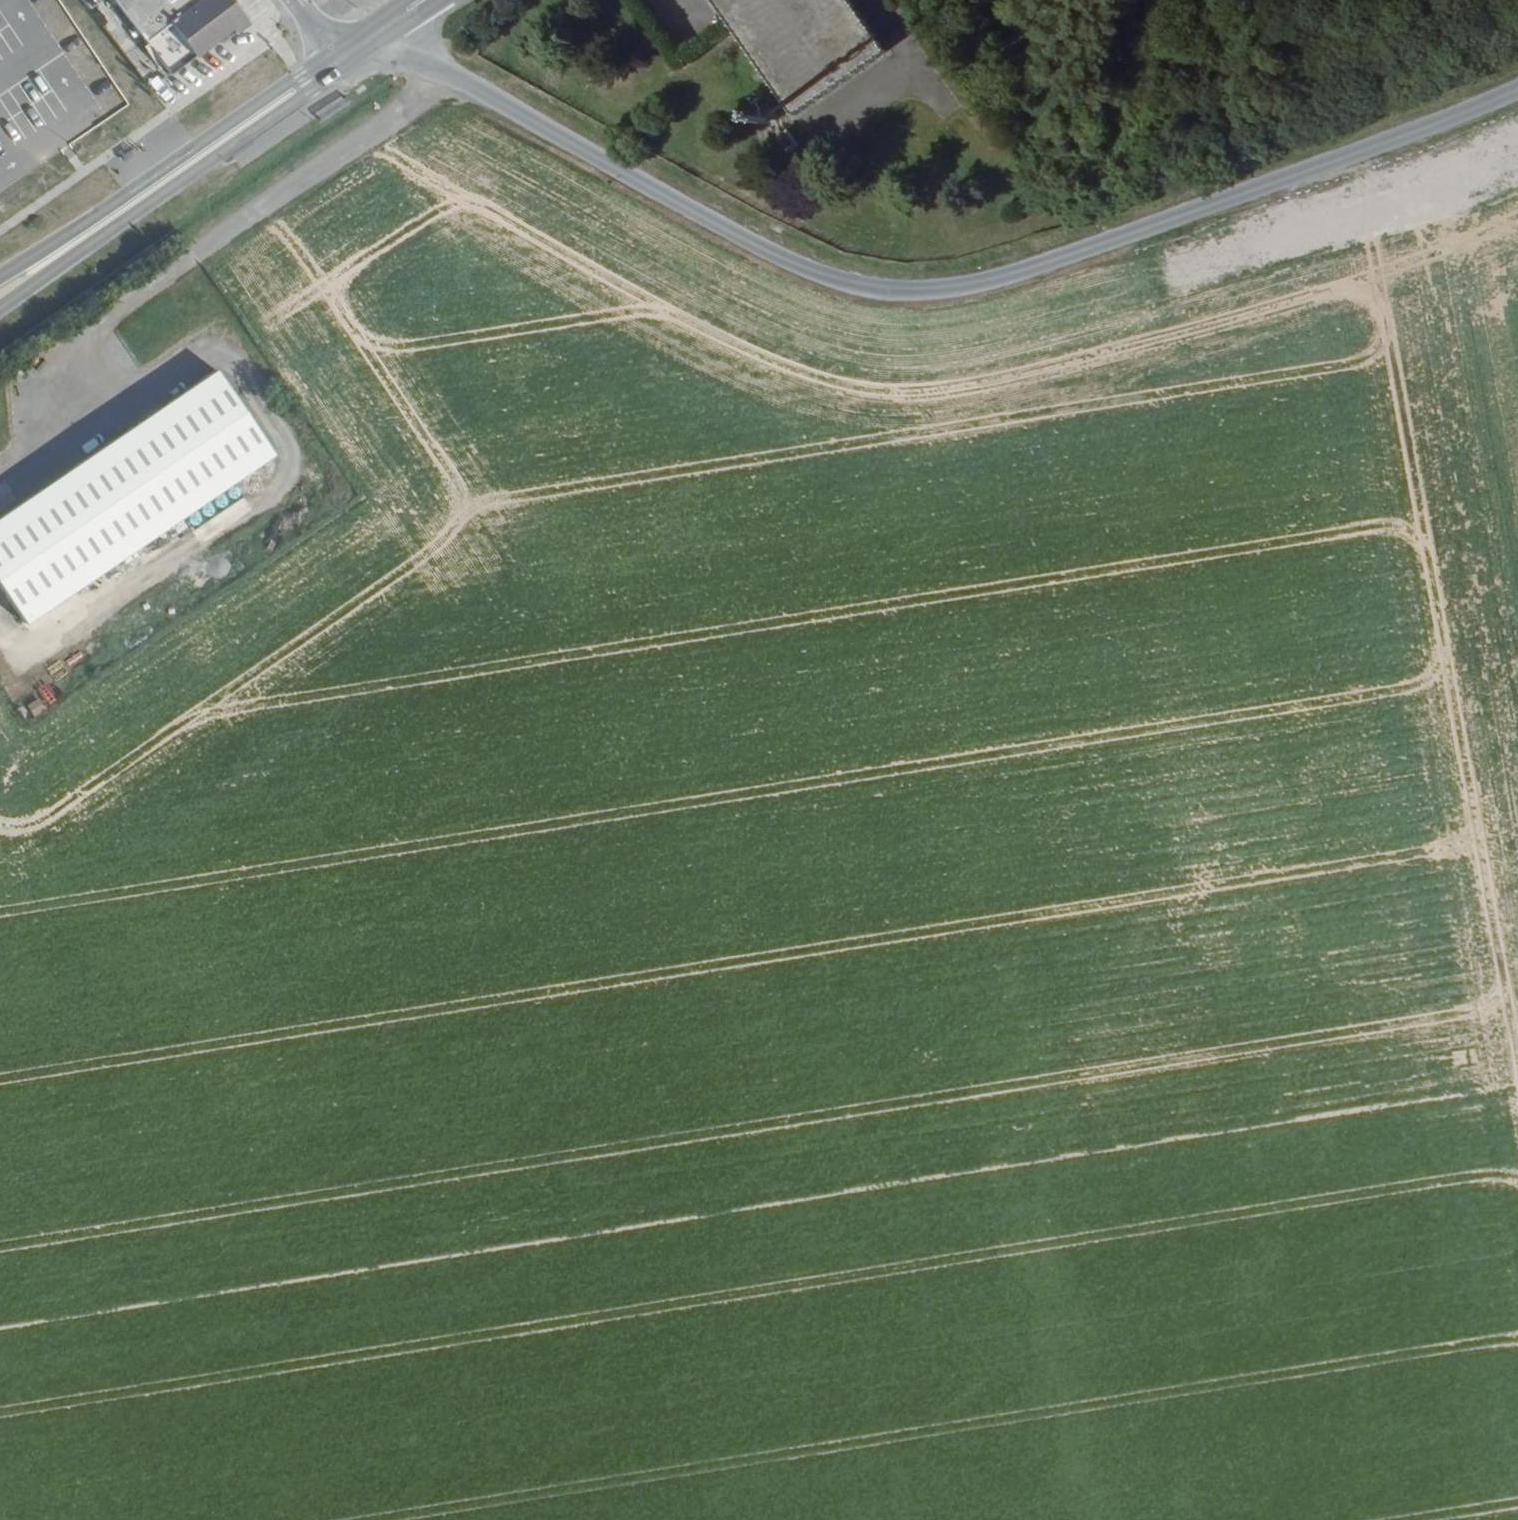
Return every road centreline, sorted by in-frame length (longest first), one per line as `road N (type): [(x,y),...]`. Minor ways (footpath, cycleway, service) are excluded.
road 1 (unclassified): [(394,22),(437,67),(787,267),(912,295),(986,288),(1517,93)]
road 2 (secondary): [(0,293),(338,60)]

